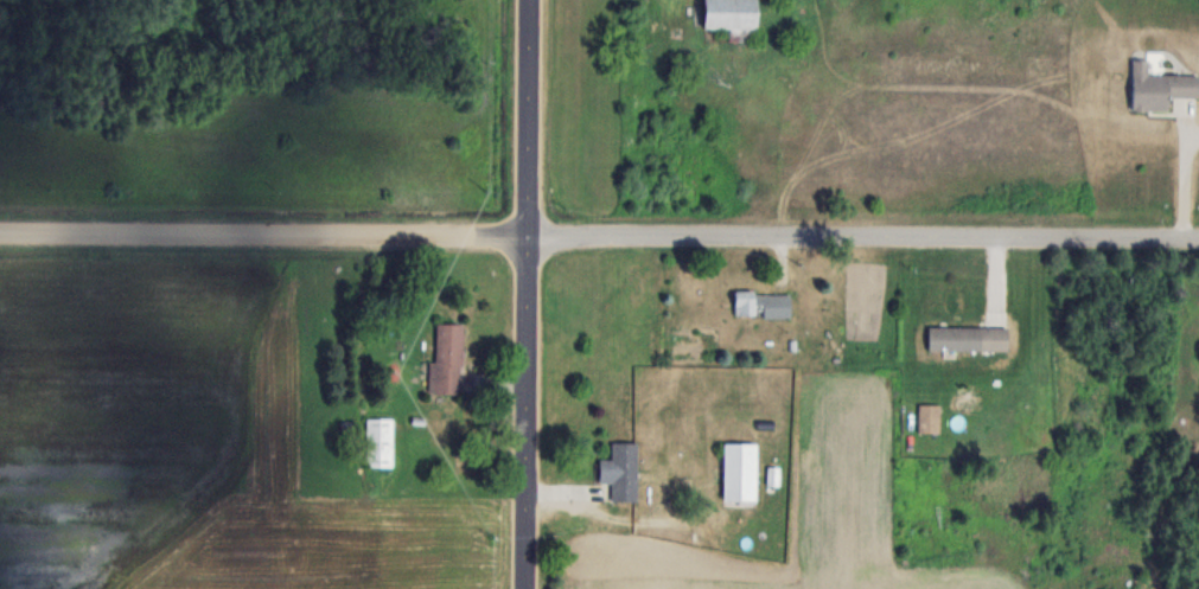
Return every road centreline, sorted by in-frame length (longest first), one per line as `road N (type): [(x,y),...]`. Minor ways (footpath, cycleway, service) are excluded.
road 1 (residential): [(1198,241),(0,229)]
road 2 (tertiary): [(525,588),(529,235)]
road 3 (tertiary): [(529,235),(530,0)]

